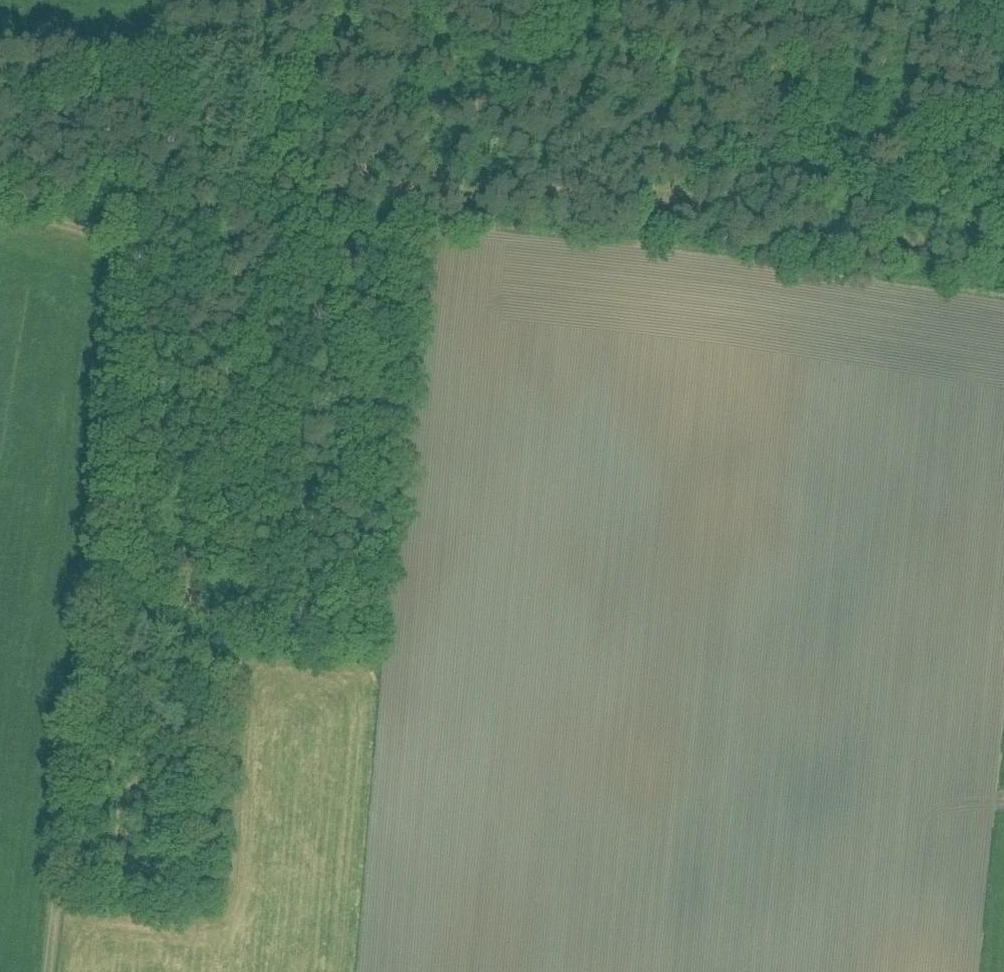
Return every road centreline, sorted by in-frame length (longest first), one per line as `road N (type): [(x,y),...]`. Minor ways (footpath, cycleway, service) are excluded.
road 1 (track): [(140,255),(61,971)]
road 2 (track): [(140,255),(82,227),(0,210)]

